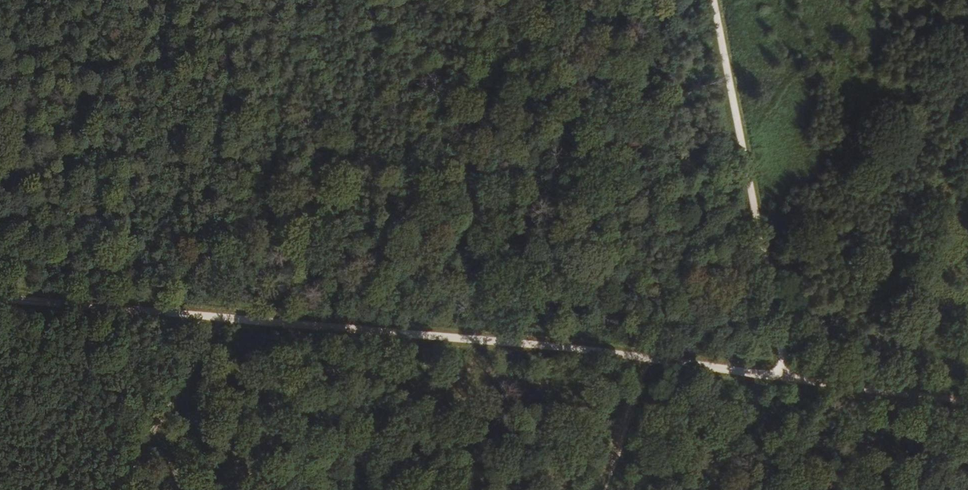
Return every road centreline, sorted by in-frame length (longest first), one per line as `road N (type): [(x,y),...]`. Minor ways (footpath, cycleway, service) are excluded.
road 1 (track): [(216,323),(635,355),(784,379)]
road 2 (track): [(784,379),(711,0)]
road 3 (track): [(0,302),(216,323)]
road 4 (track): [(784,379),(967,410)]

